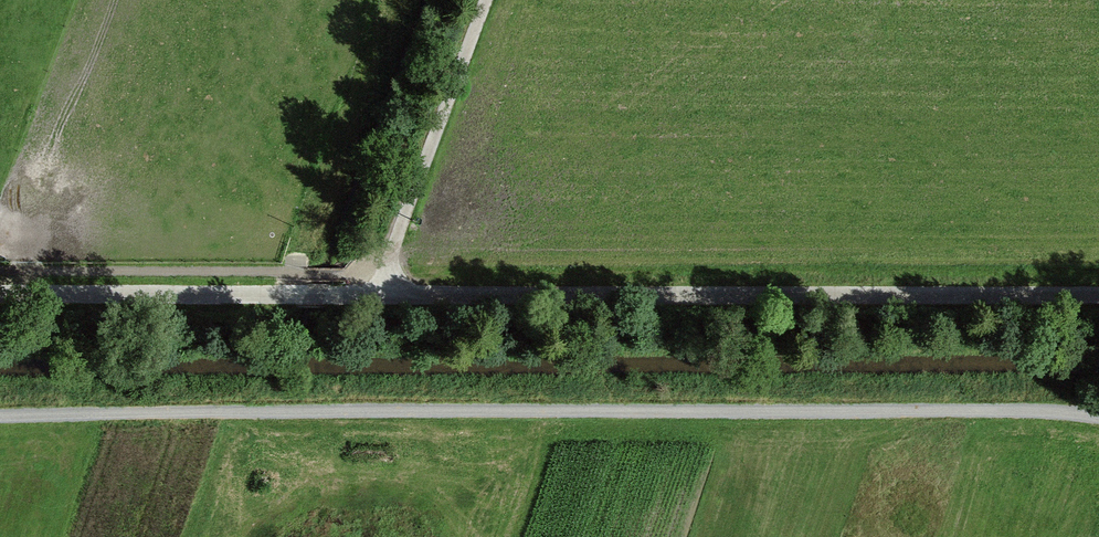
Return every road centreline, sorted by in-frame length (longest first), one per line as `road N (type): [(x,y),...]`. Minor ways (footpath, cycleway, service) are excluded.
road 1 (track): [(0,413),(1098,418)]
road 2 (track): [(1098,303),(382,298),(390,254),(487,0)]
road 3 (track): [(0,297),(382,298)]

